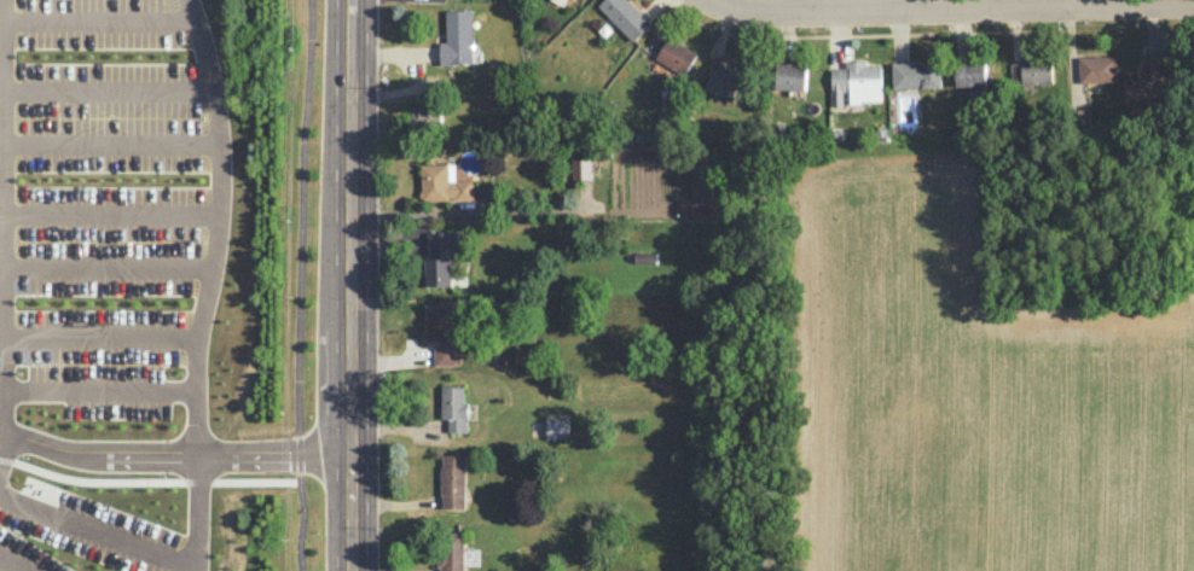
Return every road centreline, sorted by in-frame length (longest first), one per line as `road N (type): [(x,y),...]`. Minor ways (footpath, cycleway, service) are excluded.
road 1 (secondary): [(354,0),(353,570)]
road 2 (residential): [(717,0),(802,18),(1193,5)]
road 3 (residential): [(6,432),(85,454),(353,453)]

